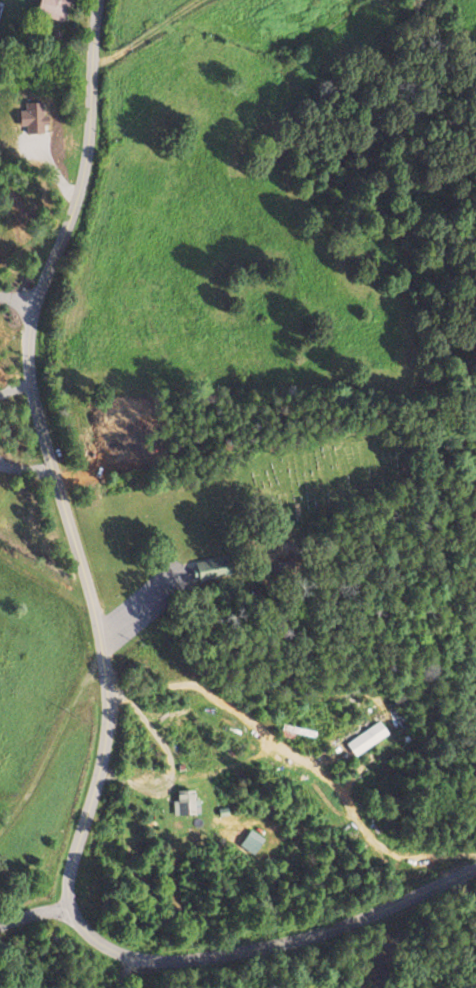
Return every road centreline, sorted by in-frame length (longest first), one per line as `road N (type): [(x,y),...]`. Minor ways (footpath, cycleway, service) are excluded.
road 1 (tertiary): [(475,861),(307,933),(229,949),(127,950),(79,923),(68,879),(102,749),(108,674),(100,619),(27,365),(26,333),(87,155),(96,0)]

